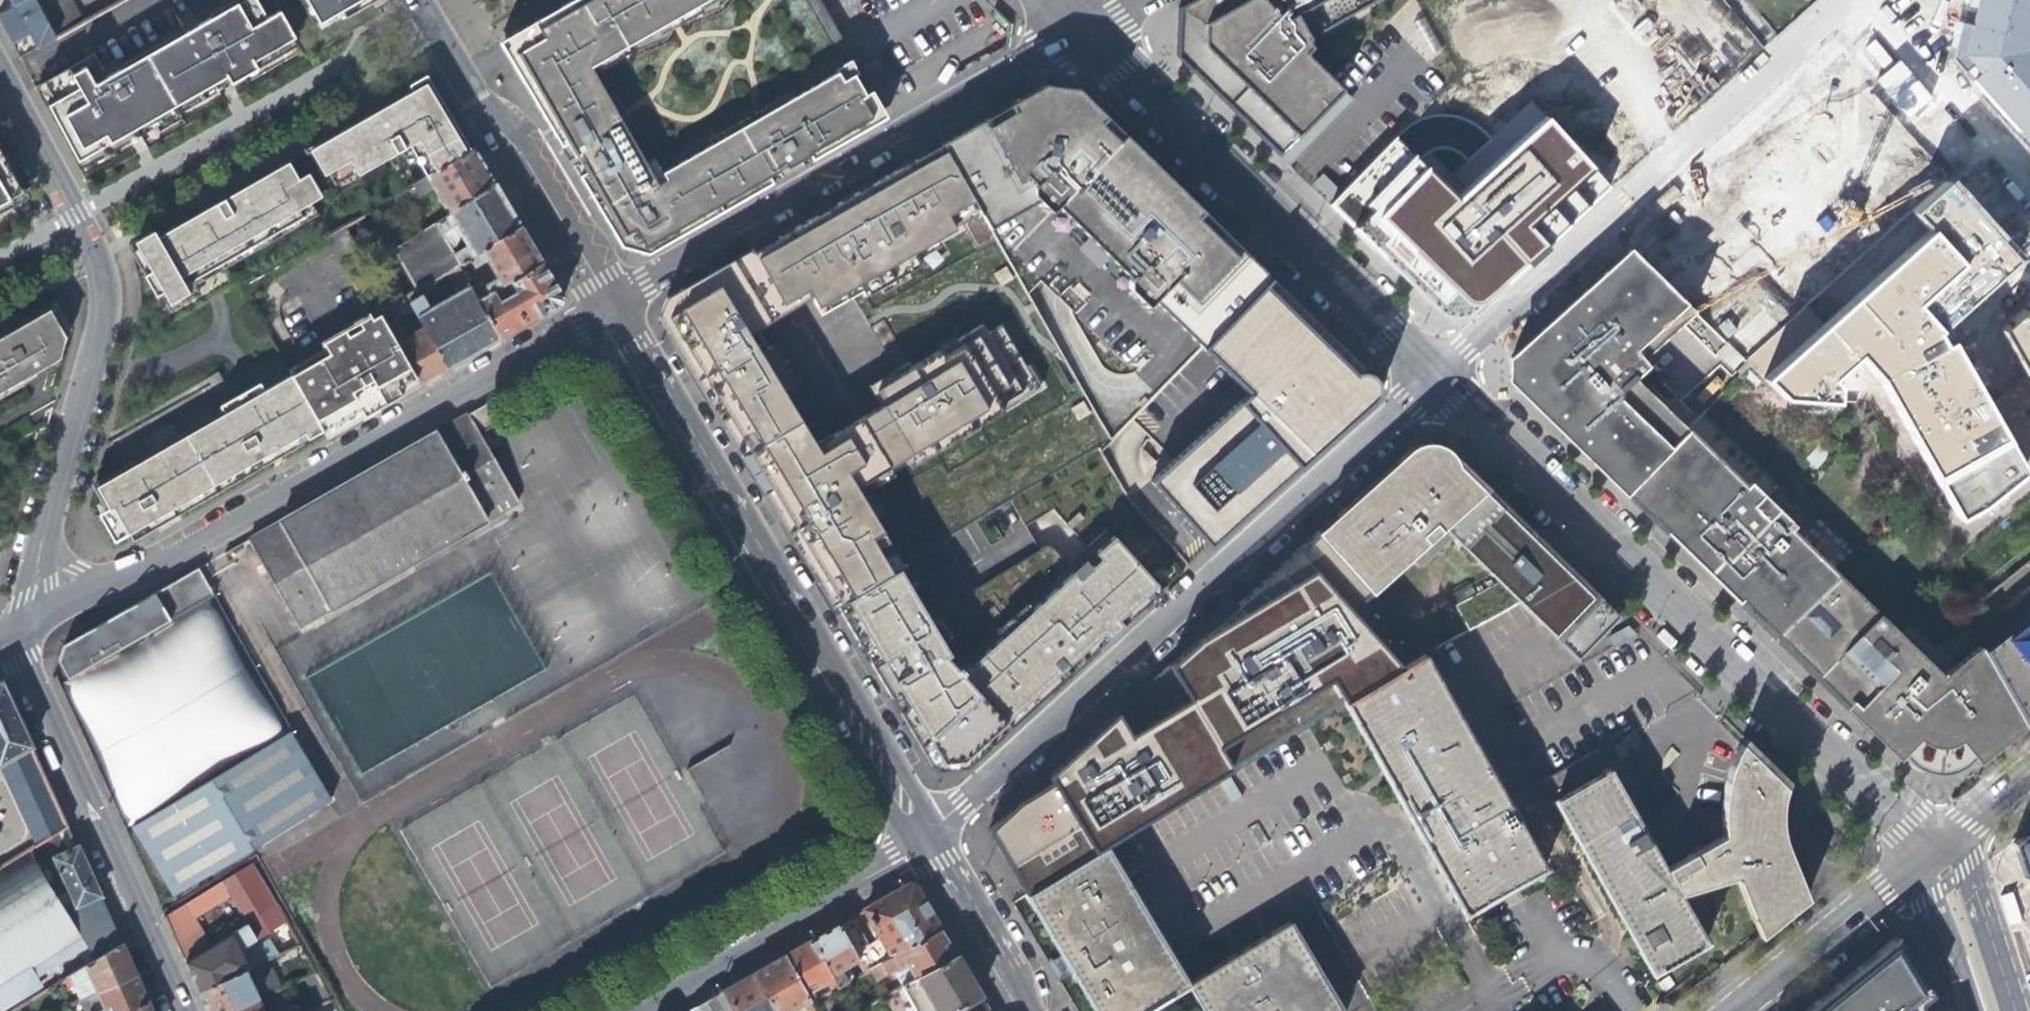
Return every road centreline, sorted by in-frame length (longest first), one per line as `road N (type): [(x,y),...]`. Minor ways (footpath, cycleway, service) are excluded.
road 1 (residential): [(923,831),(1437,376)]
road 2 (residential): [(1934,848),(1437,376)]
road 3 (residential): [(62,597),(136,574),(609,309)]
road 4 (residential): [(609,309),(923,831)]
road 5 (residential): [(1437,376),(1857,0)]
road 6 (residential): [(62,597),(48,558),(50,513),(102,316),(98,266),(0,74)]
road 7 (residential): [(609,309),(644,280),(1087,30)]
road 8 (residential): [(1437,376),(1087,30)]
road 9 (residential): [(181,1010),(11,642)]
road 10 (residential): [(417,0),(609,309)]
road 11 (residential): [(623,1010),(923,831)]
road 12 (residential): [(1733,1010),(1934,848)]
road 13 (residential): [(2029,187),(1865,0)]
road 14 (residential): [(923,831),(1021,1010)]
road 15 (residential): [(1994,1010),(1934,848)]
road 16 (residential): [(1934,848),(2029,772)]

